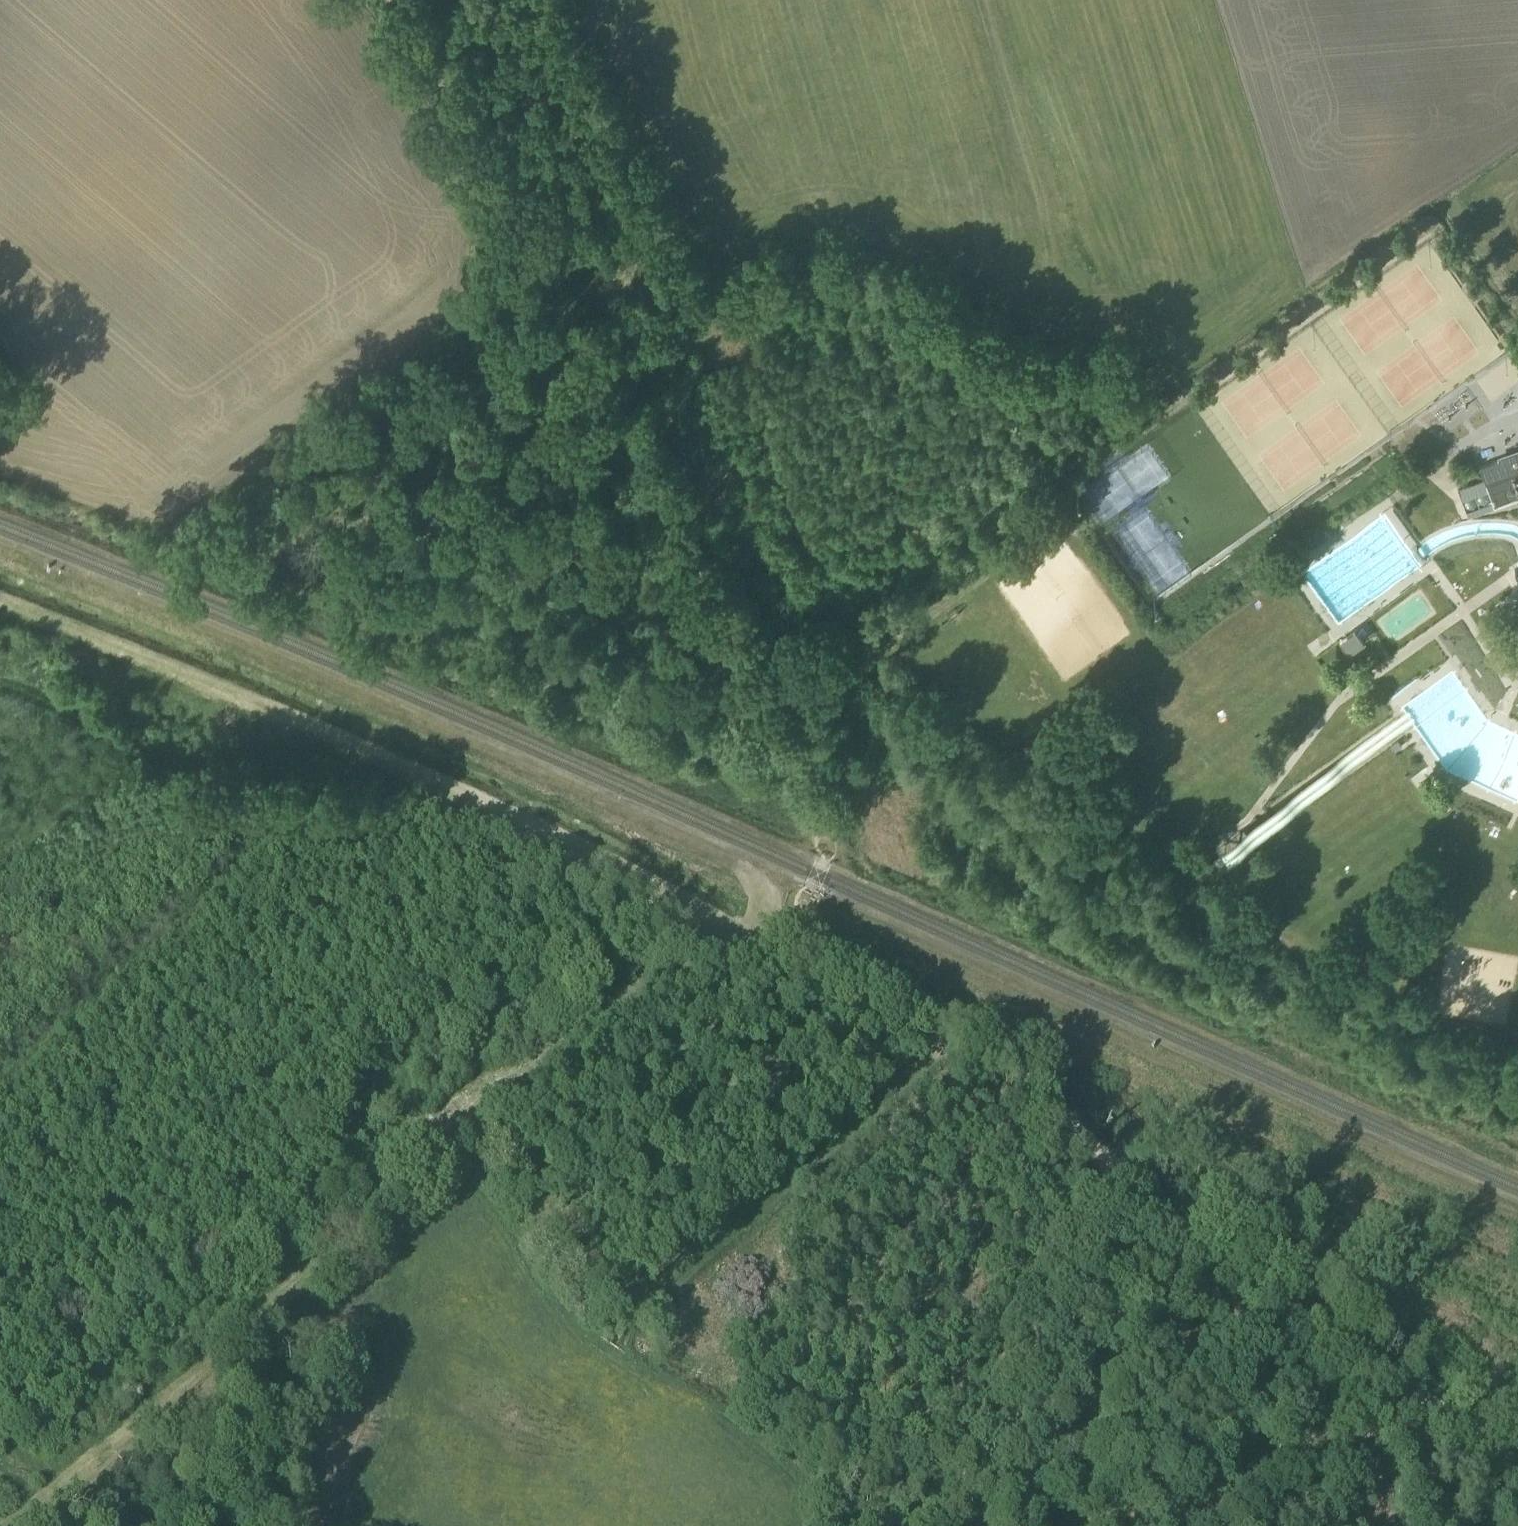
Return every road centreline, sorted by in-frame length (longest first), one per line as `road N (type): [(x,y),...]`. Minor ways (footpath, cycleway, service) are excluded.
road 1 (track): [(1064,1117),(995,1048),(879,1018),(815,957),(805,935),(818,901),(817,822),(716,603),(384,0)]
road 2 (track): [(1517,1470),(1195,1248),(1064,1117)]

